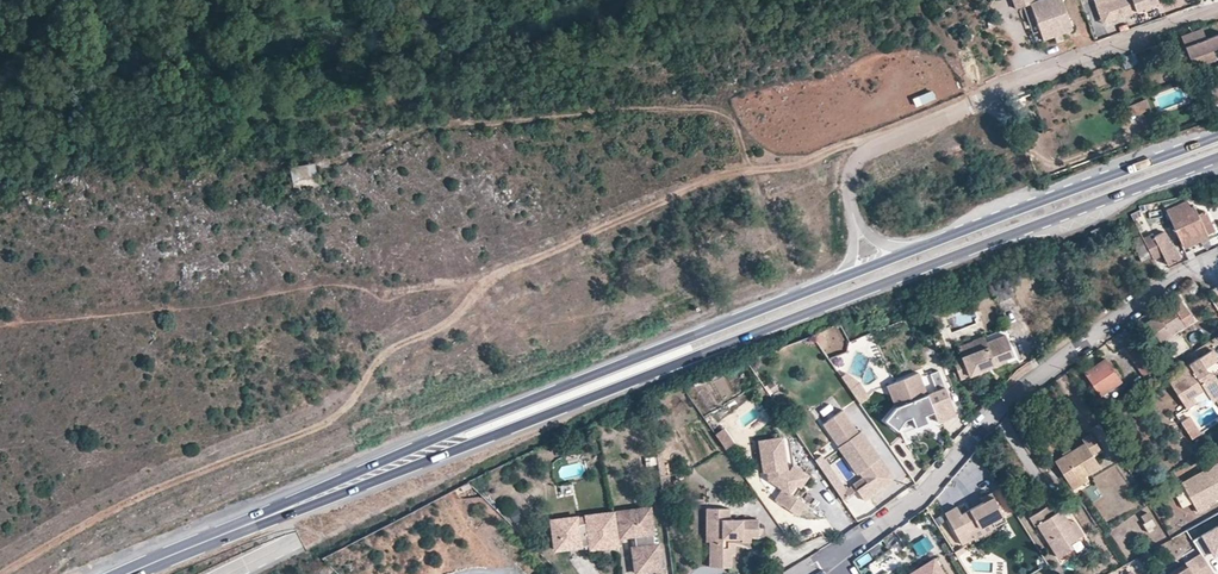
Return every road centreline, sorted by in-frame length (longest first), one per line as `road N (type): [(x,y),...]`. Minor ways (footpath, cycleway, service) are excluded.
road 1 (primary): [(847,278),(134,573)]
road 2 (track): [(797,297),(726,113),(616,109),(491,124),(383,104),(310,120),(262,119)]
road 3 (residential): [(834,553),(916,491),(1023,386),(1179,273),(1217,258)]
road 4 (residential): [(1217,8),(879,145),(854,163),(851,208)]
road 5 (primary): [(1217,141),(920,250)]
road 6 (track): [(474,124),(434,127),(320,167)]

